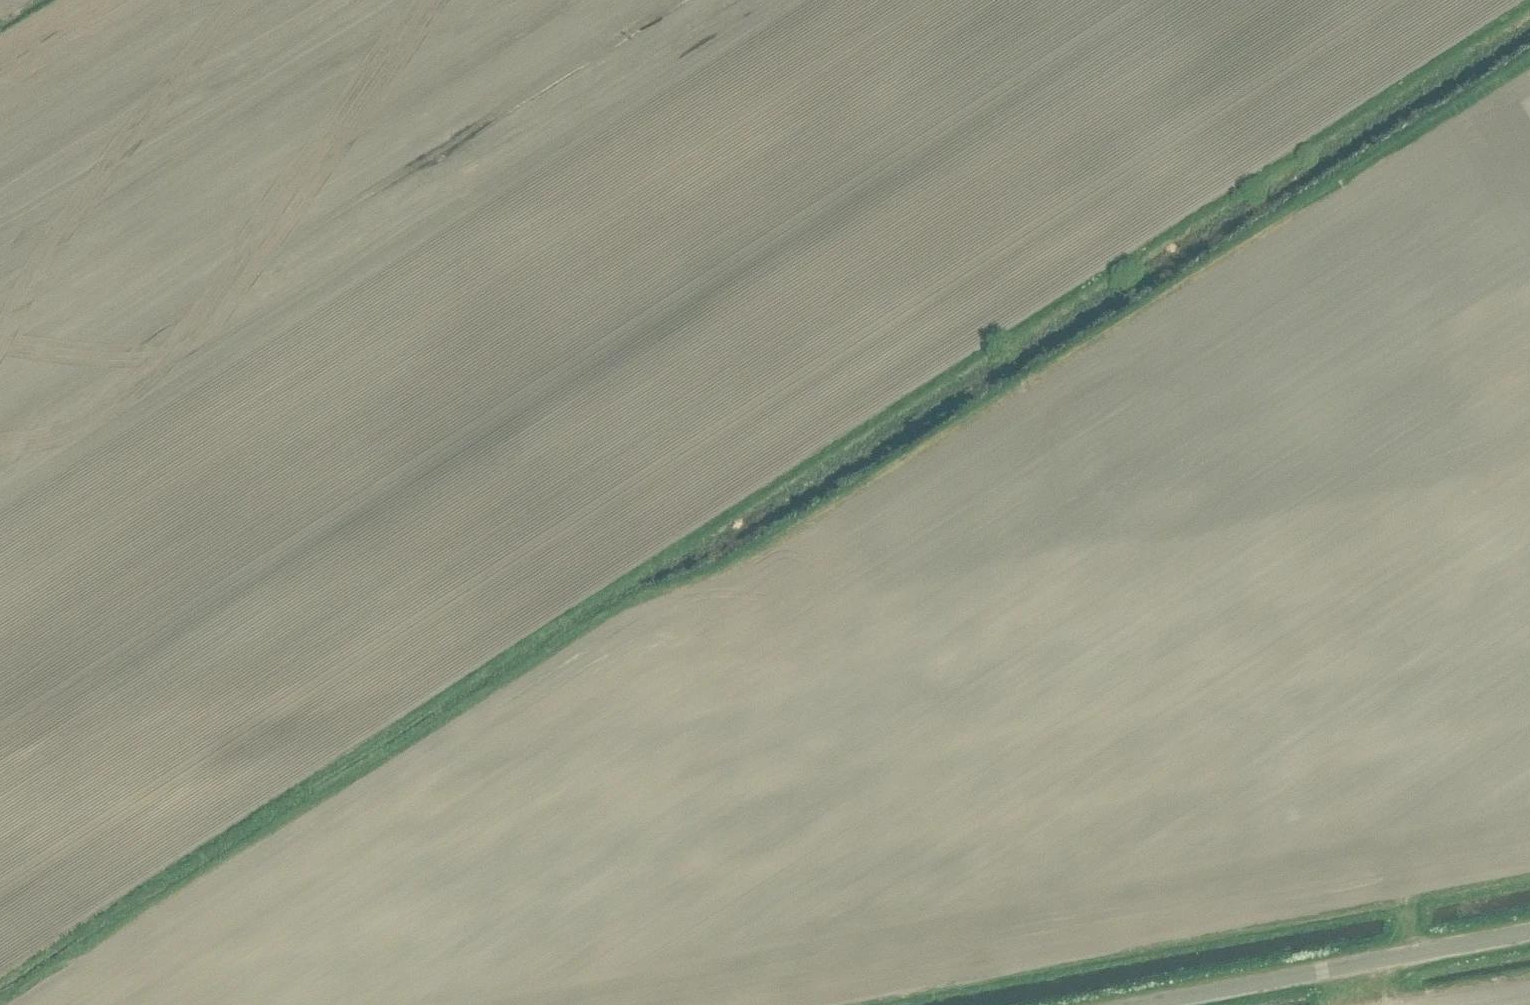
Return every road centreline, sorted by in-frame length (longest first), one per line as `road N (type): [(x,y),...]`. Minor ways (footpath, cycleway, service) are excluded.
road 1 (unclassified): [(1163,1004),(1529,936)]

